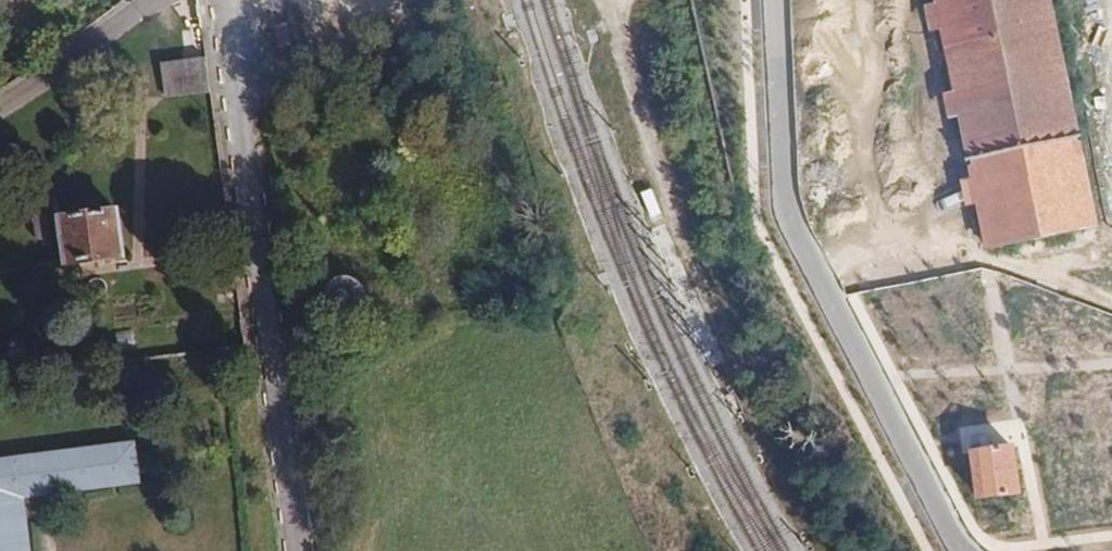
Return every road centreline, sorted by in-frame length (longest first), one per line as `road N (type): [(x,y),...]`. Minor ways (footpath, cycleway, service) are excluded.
road 1 (unclassified): [(774,0),(787,201),(961,550)]

